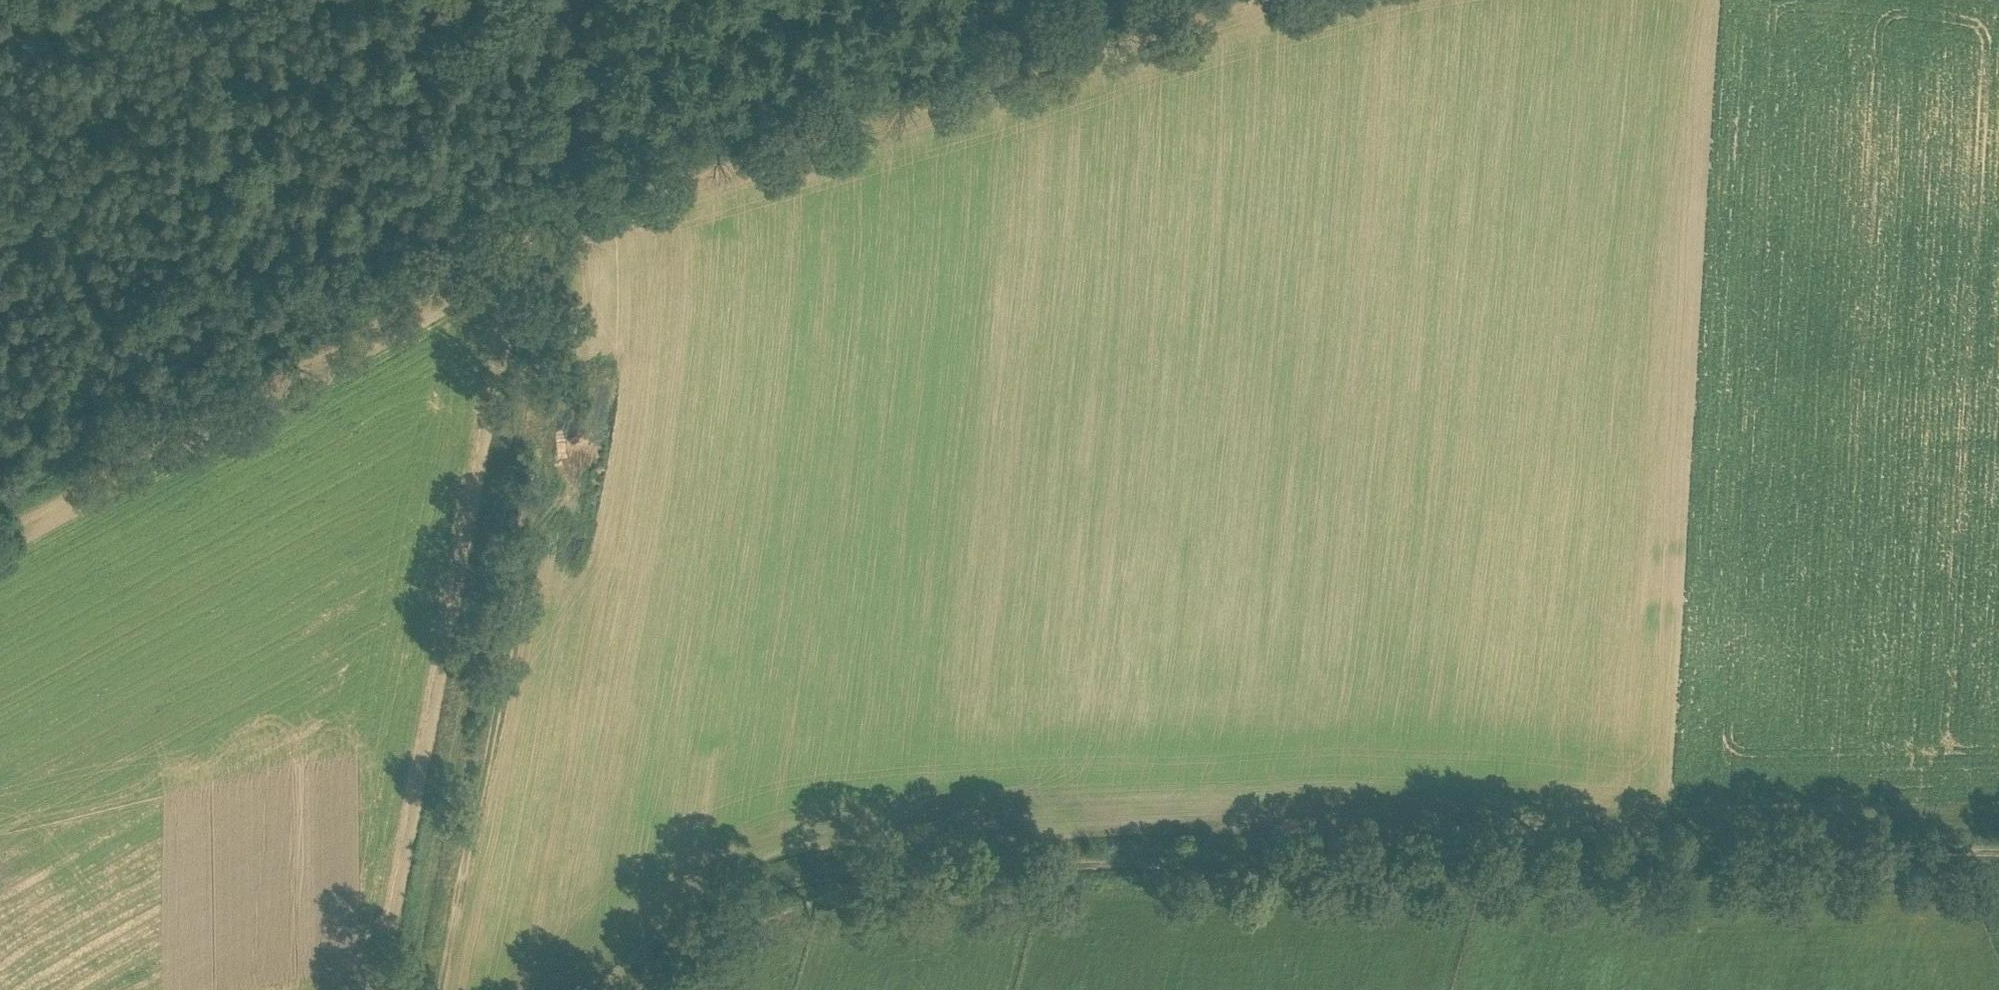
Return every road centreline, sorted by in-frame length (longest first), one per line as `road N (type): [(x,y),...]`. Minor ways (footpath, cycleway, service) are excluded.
road 1 (track): [(639,989),(722,918),(793,883),(840,874),(1998,855)]
road 2 (track): [(571,0),(556,176),(447,738)]
road 3 (track): [(400,989),(447,738)]

